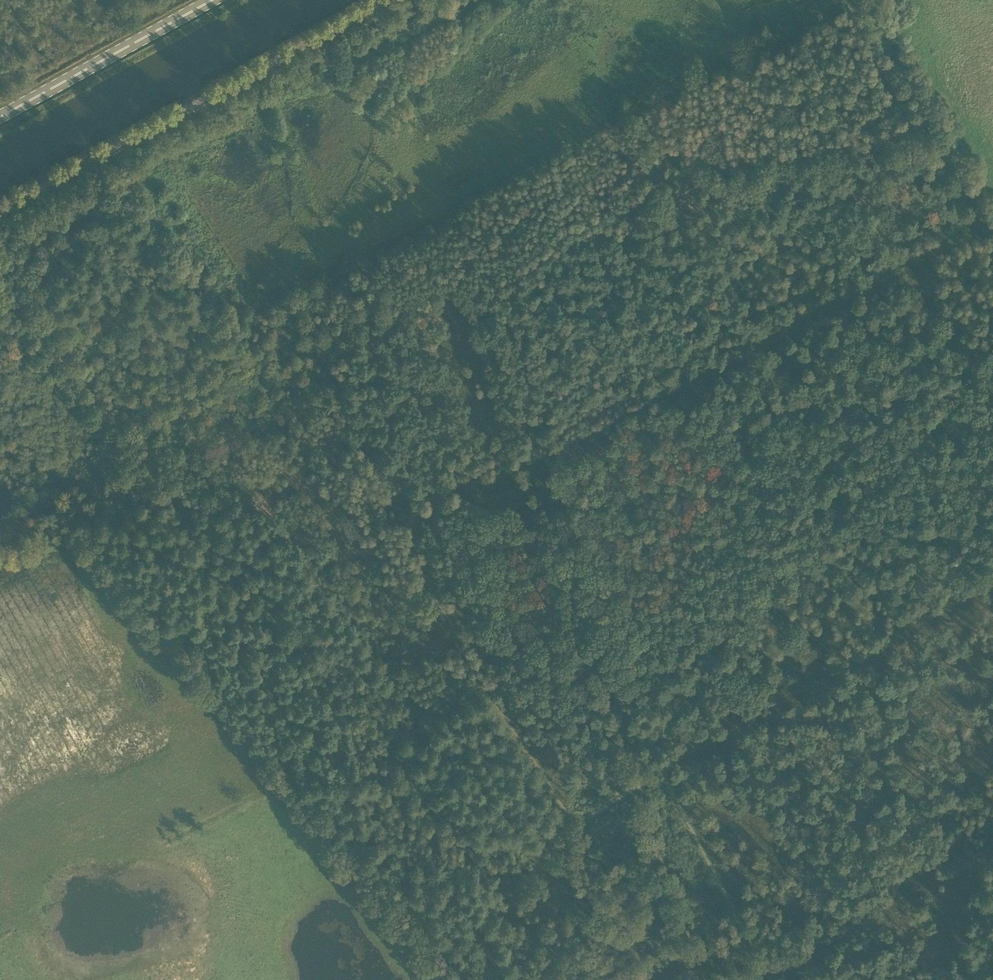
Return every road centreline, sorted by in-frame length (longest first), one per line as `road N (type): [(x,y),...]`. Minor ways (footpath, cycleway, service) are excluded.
road 1 (track): [(0,209),(379,0)]
road 2 (track): [(988,224),(867,0)]
road 3 (secondary): [(0,117),(211,0)]
road 4 (track): [(569,815),(493,872),(582,979)]

